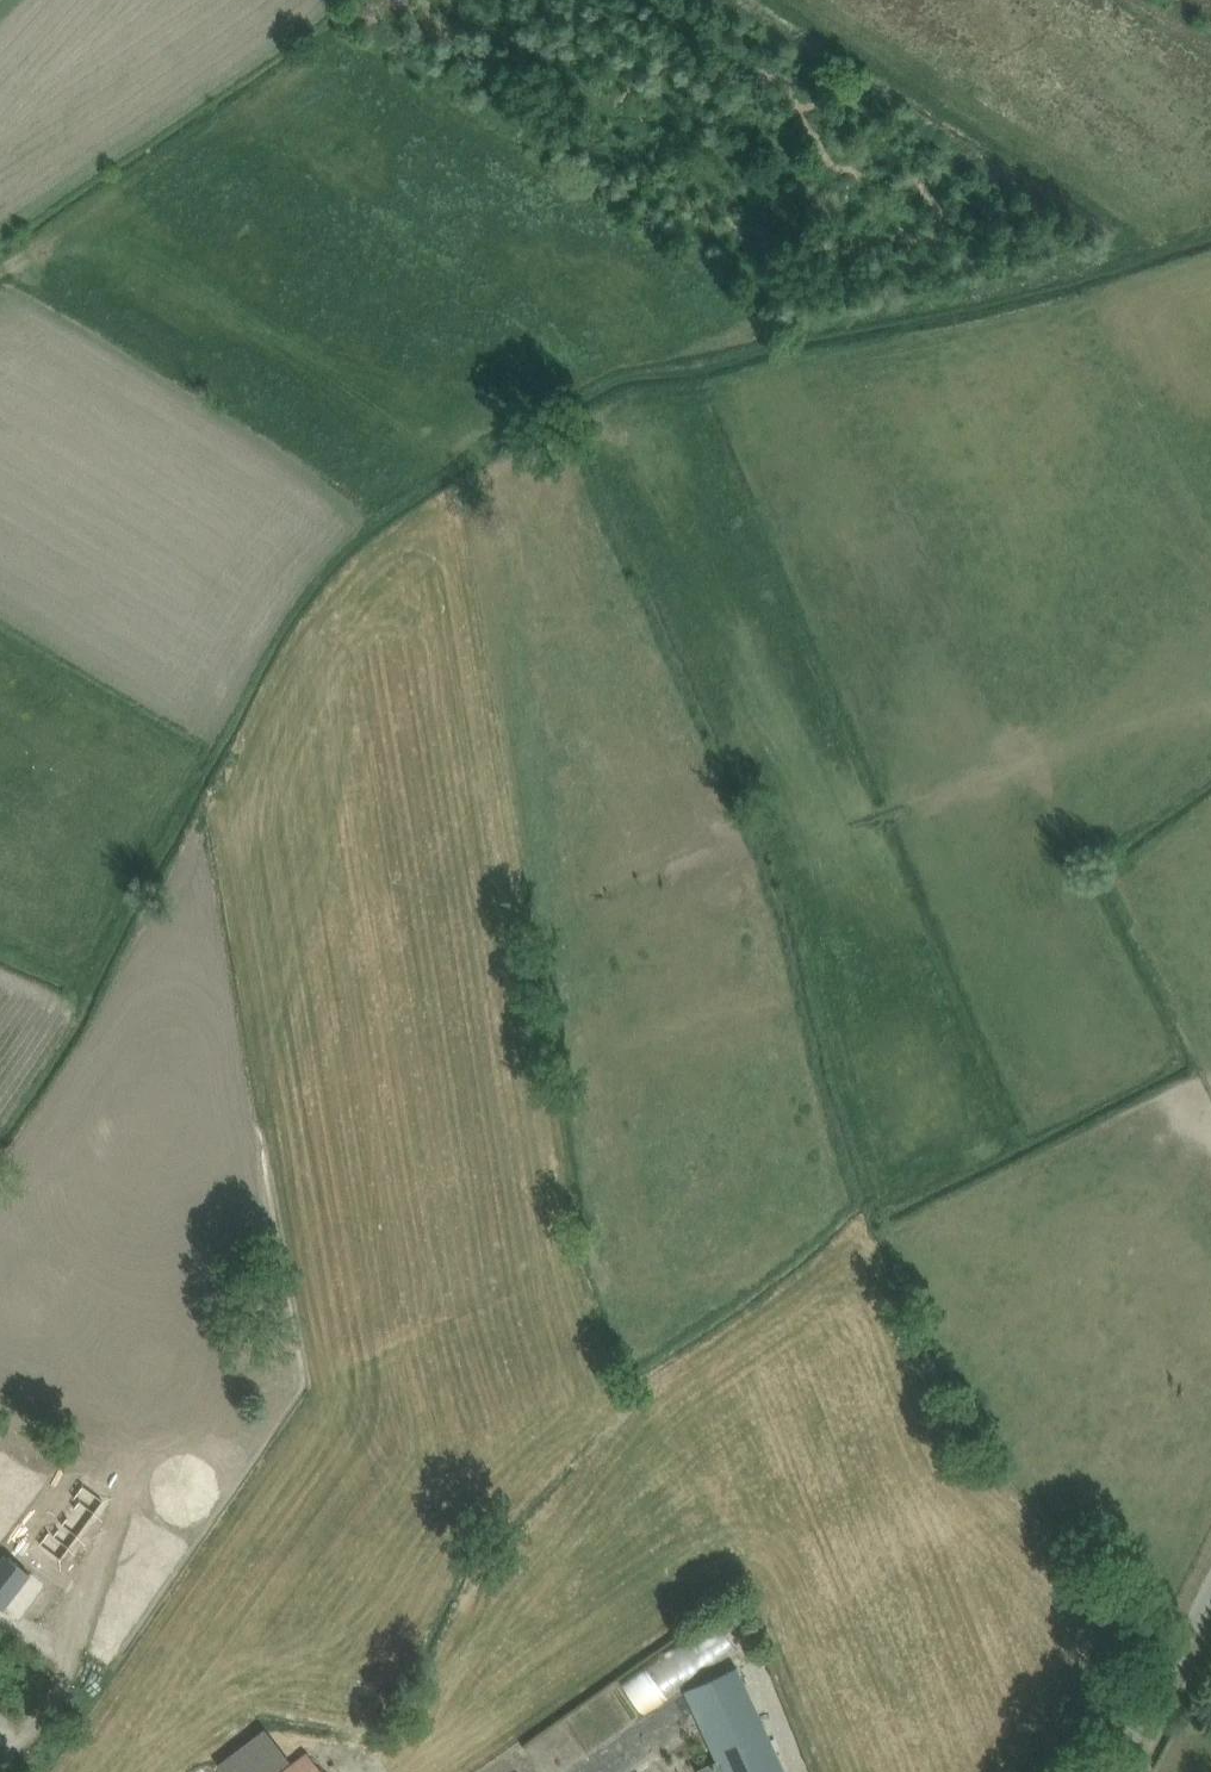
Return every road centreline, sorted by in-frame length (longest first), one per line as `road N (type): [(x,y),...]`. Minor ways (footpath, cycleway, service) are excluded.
road 1 (unclassified): [(1106,1771),(1210,1585)]

